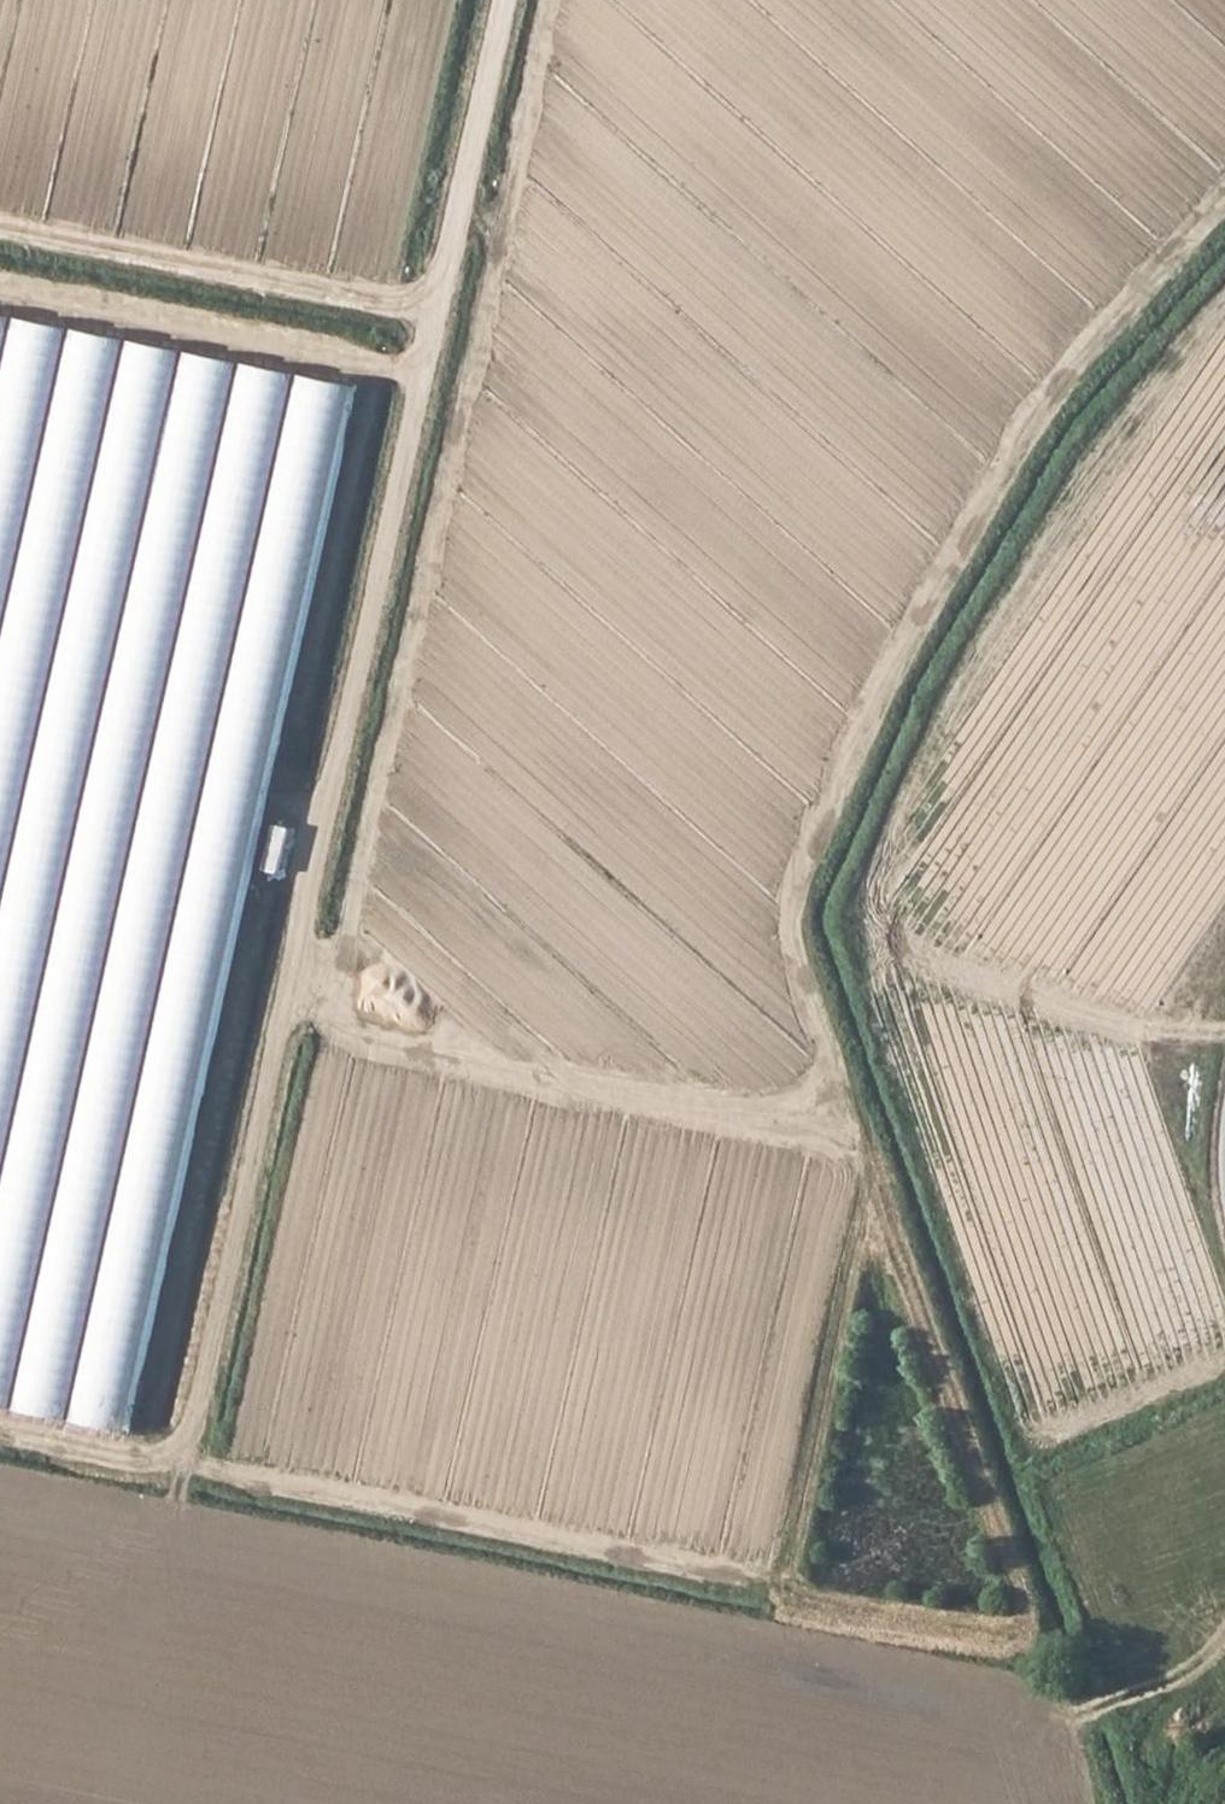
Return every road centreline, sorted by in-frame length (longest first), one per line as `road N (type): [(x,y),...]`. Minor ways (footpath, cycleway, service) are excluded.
road 1 (track): [(0,284),(423,371),(502,0)]

